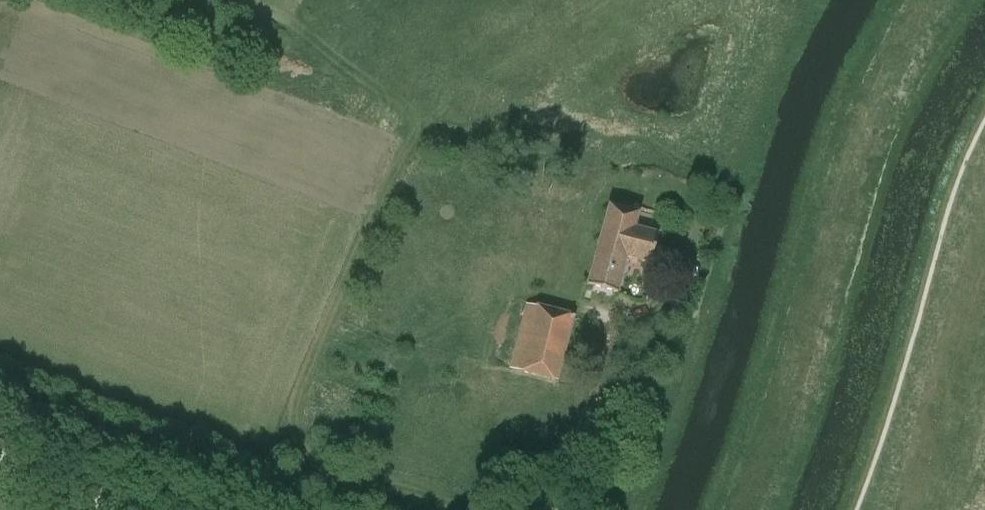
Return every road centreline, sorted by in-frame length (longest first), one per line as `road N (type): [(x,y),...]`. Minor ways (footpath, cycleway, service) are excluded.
road 1 (track): [(133,509),(0,460)]

